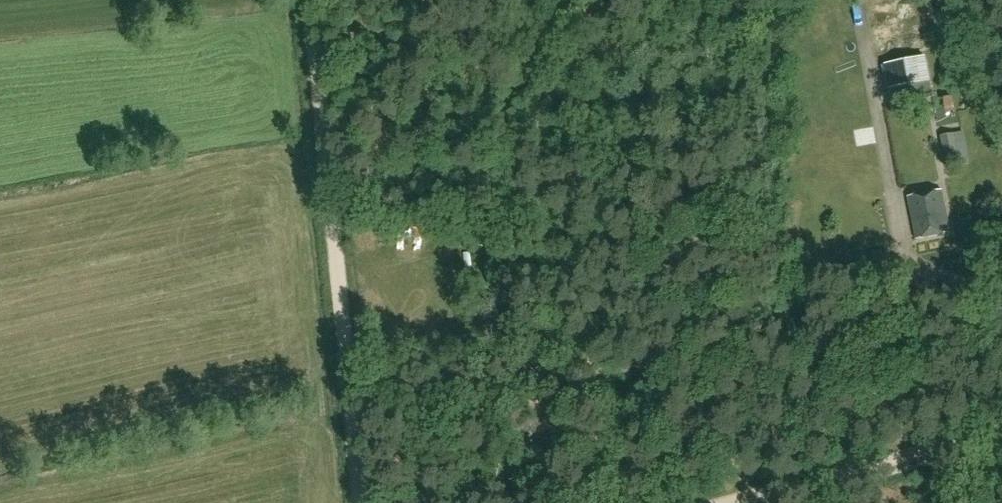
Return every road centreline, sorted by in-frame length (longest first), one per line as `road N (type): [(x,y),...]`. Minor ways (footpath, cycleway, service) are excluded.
road 1 (track): [(306,0),(360,502)]
road 2 (track): [(733,502),(1001,433)]

